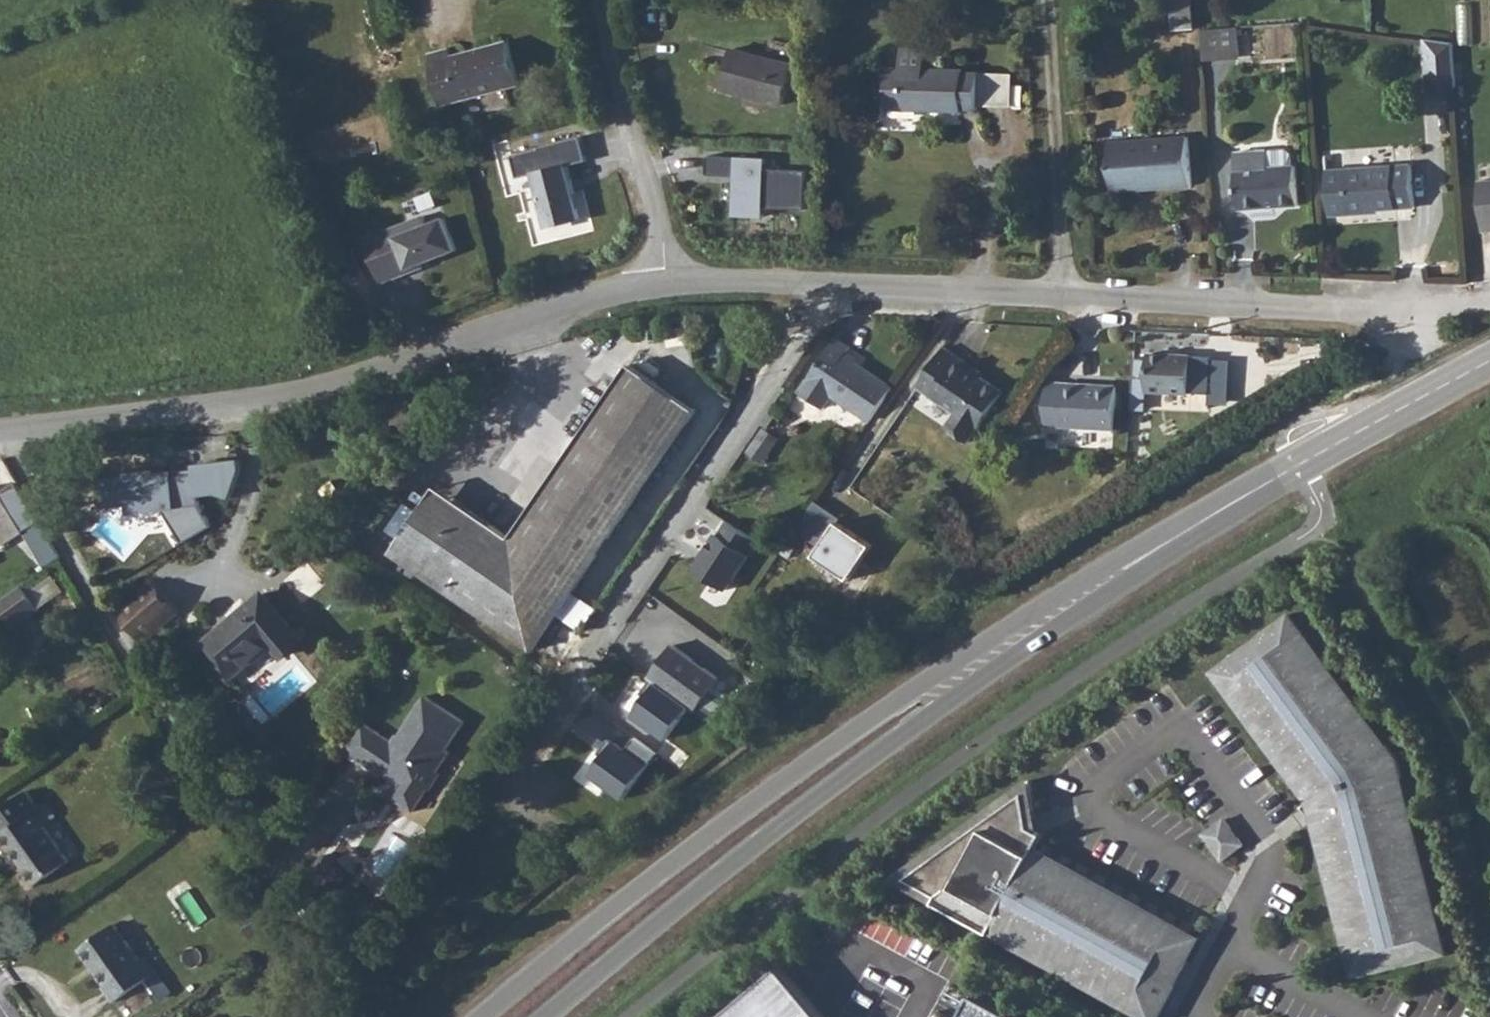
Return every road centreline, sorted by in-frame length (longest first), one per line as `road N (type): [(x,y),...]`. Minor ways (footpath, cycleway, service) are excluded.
road 1 (tertiary): [(1283,476),(1082,583),(924,683),(642,887),(485,1016)]
road 2 (tertiary): [(549,1016),(716,877),(927,718),(1283,476)]
road 3 (residential): [(666,280),(590,297),(332,386),(0,431)]
road 4 (residential): [(1433,300),(1234,303),(812,283)]
road 5 (residential): [(812,283),(805,331),(531,740)]
road 6 (track): [(1063,295),(1049,0)]
road 7 (unclassified): [(666,280),(663,236),(599,0)]
road 8 (tertiary): [(1283,476),(1489,363)]
road 9 (residential): [(812,283),(666,280)]

